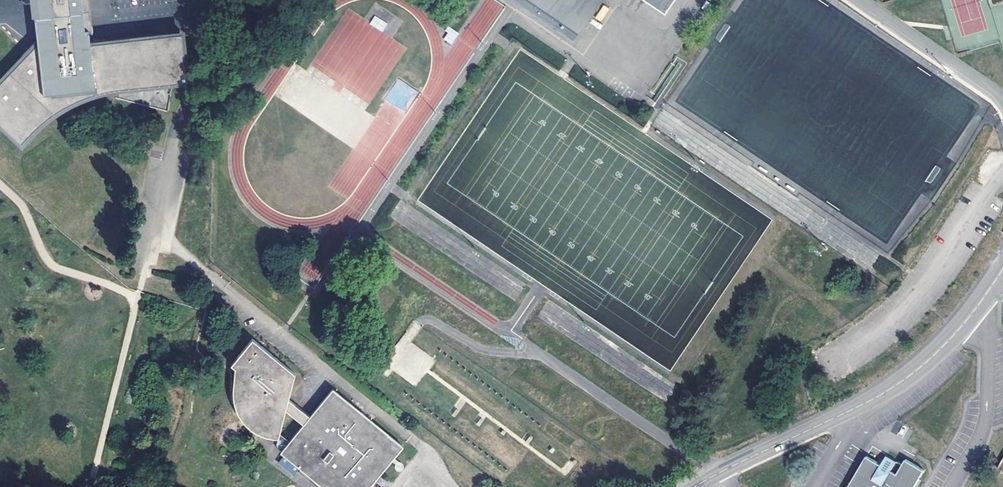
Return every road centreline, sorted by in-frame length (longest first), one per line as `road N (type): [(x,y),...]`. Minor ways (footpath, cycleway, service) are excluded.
road 1 (residential): [(1002,268),(957,331),(913,373),(693,486)]

